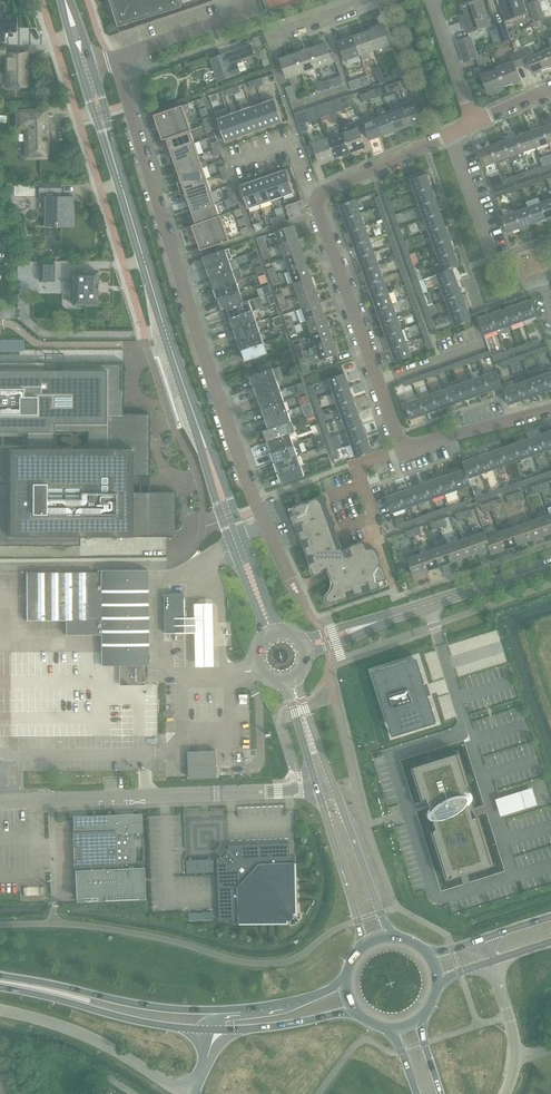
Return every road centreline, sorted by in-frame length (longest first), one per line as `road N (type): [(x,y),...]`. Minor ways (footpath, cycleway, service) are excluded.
road 1 (residential): [(550,409),(405,447),(319,214),(322,191),(473,123)]
road 2 (residential): [(266,525),(113,58)]
road 3 (unclassified): [(0,802),(317,786)]
road 4 (secondary): [(200,431),(109,143)]
road 5 (primary): [(242,1010),(162,1008),(0,976)]
road 6 (primary): [(0,987),(213,1030)]
road 7 (unclassified): [(0,1010),(85,1035),(167,1084),(188,1086)]
road 8 (tertiary): [(378,621),(550,564)]
road 9 (secondary): [(317,786),(364,945)]
road 10 (secondary): [(391,936),(333,782)]
road 11 (residential): [(246,0),(235,16),(113,58)]
road 12 (primary): [(213,1030),(354,1010)]
road 13 (unclassified): [(505,1093),(515,1038),(491,961)]
road 14 (residential): [(473,123),(434,0)]

